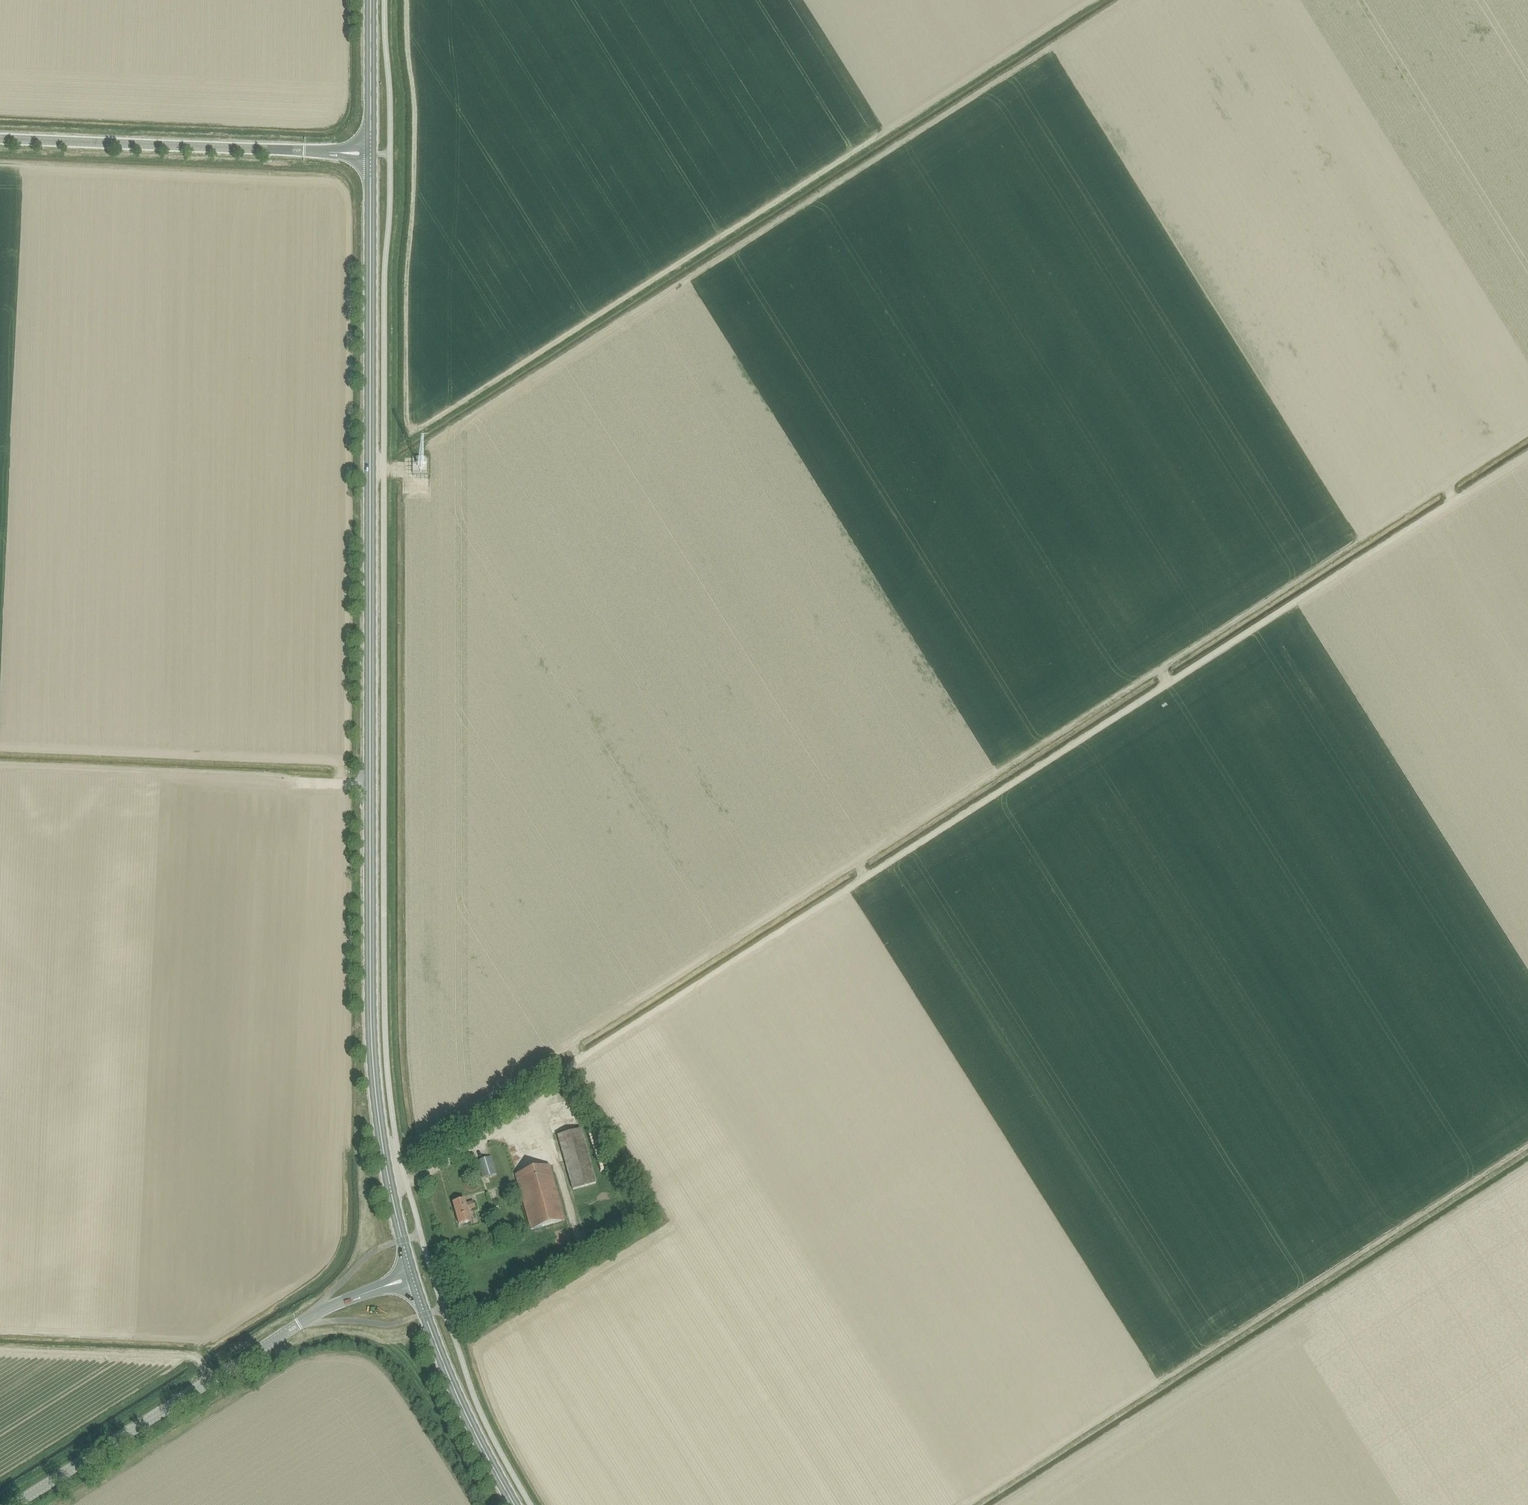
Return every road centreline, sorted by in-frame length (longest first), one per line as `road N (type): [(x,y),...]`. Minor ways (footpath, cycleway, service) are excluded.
road 1 (secondary): [(384,1155),(371,1009),(370,469)]
road 2 (unclassified): [(14,1504),(314,1316),(383,1287)]
road 3 (secondary): [(370,469),(371,160)]
road 4 (unclassified): [(0,139),(293,151)]
road 5 (secondary): [(514,1504),(463,1408),(415,1284)]
road 6 (secondary): [(370,147),(370,0)]

